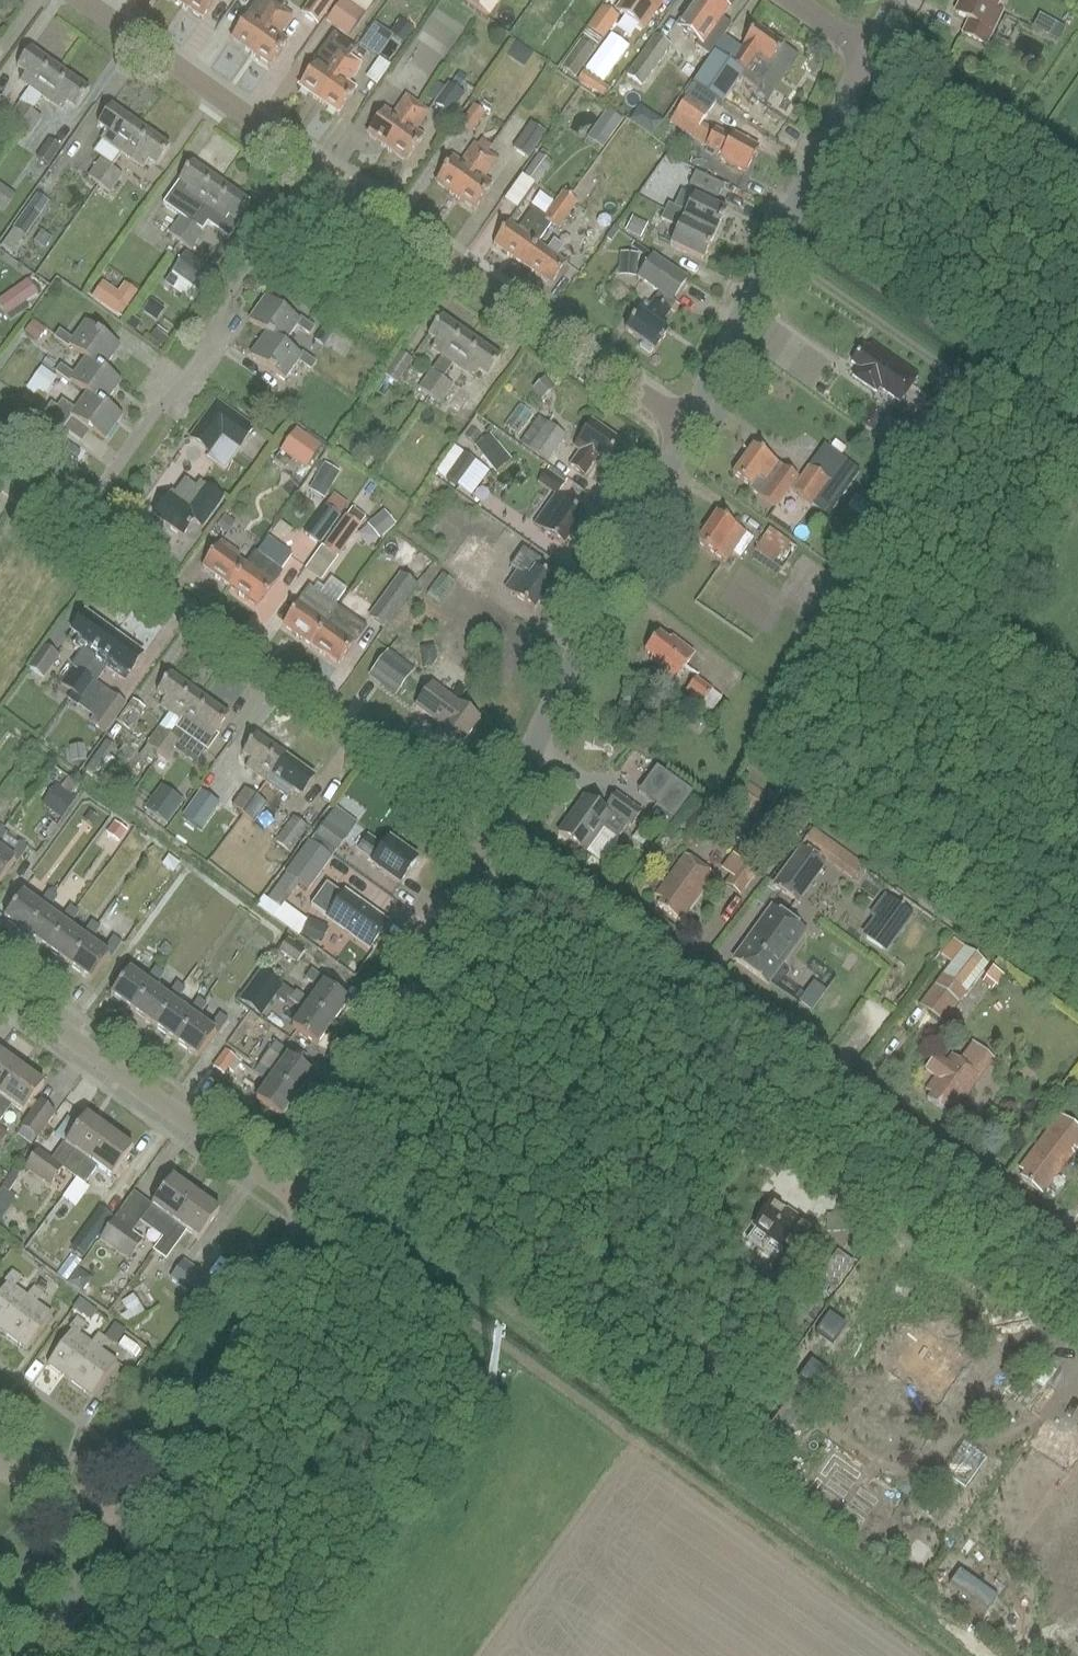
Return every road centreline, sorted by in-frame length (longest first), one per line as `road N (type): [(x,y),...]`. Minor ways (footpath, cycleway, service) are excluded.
road 1 (unclassified): [(1077,1246),(491,828)]
road 2 (unclassified): [(491,828),(75,532)]
road 3 (residential): [(491,828),(689,423)]
road 4 (residential): [(75,532),(146,427),(203,367),(228,298),(327,170)]
road 5 (residential): [(689,423),(327,170)]
road 6 (residential): [(310,1208),(491,828)]
road 7 (residential): [(689,423),(868,56)]
road 8 (residential): [(310,1208),(0,985)]
road 9 (residential): [(128,1521),(310,1208)]
road 10 (residential): [(327,170),(84,0)]
road 11 (track): [(305,1217),(525,1356)]
road 12 (unclassified): [(1077,179),(875,41)]
road 13 (unclassified): [(33,1655),(128,1521)]
road 14 (residential): [(128,1521),(0,1467)]

